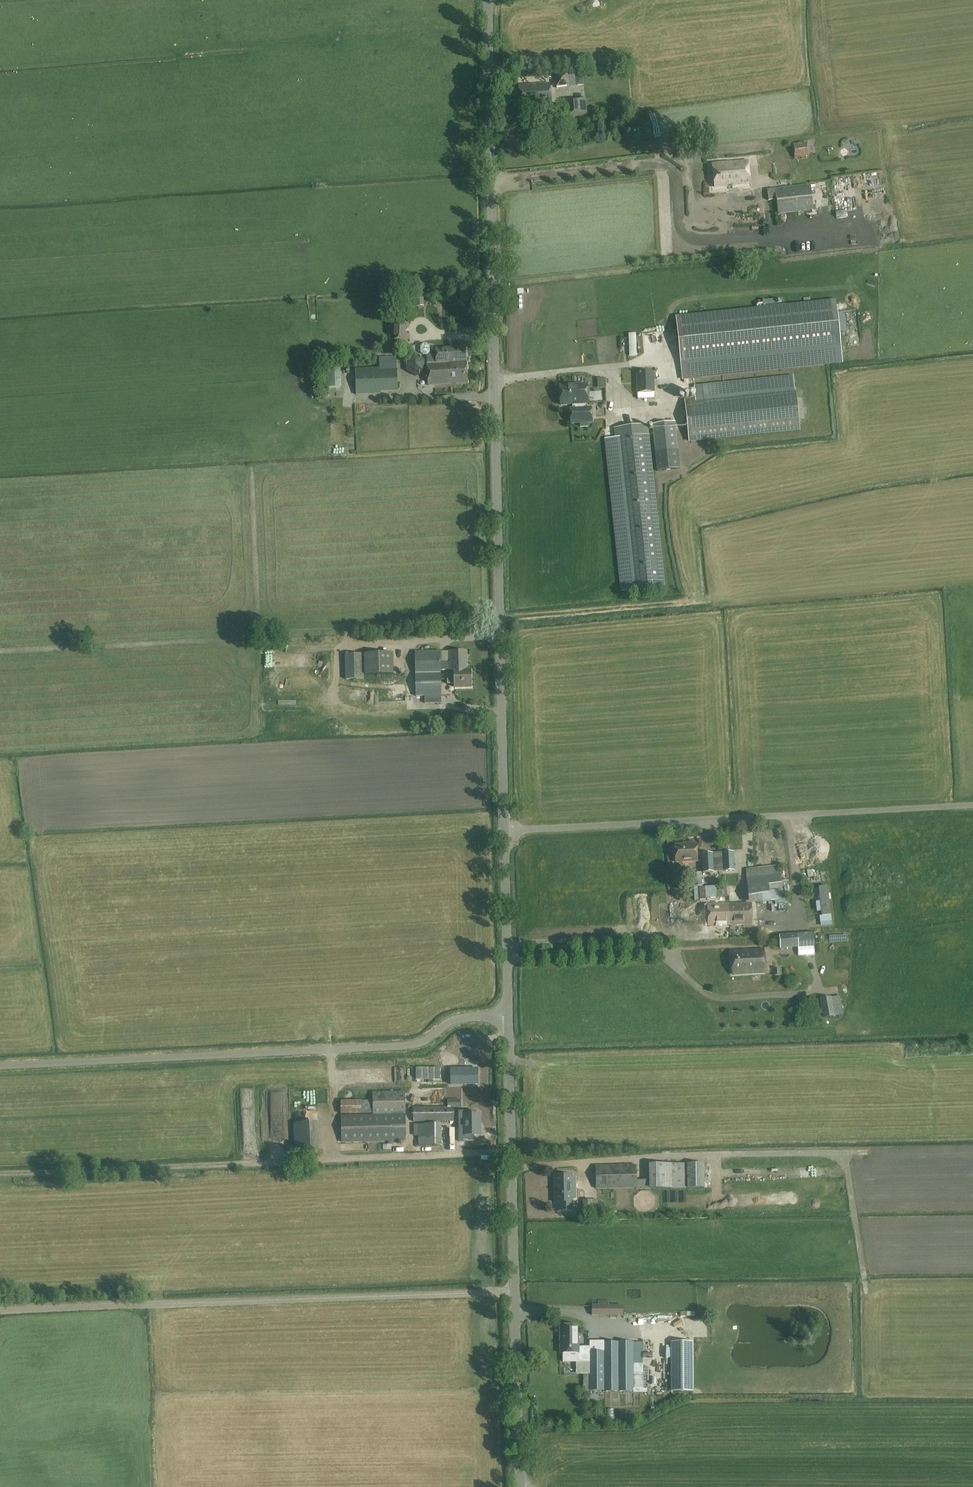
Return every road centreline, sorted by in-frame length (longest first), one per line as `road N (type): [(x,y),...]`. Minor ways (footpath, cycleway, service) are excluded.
road 1 (tertiary): [(505,831),(487,0)]
road 2 (unclassified): [(0,1065),(410,1045),(454,1020),(510,1017)]
road 3 (unclassified): [(0,1310),(515,1289)]
road 4 (unclassified): [(505,831),(972,805)]
road 5 (tertiary): [(515,1289),(510,1017)]
road 6 (tertiary): [(520,1486),(515,1289)]
road 7 (tertiary): [(510,1017),(505,831)]

